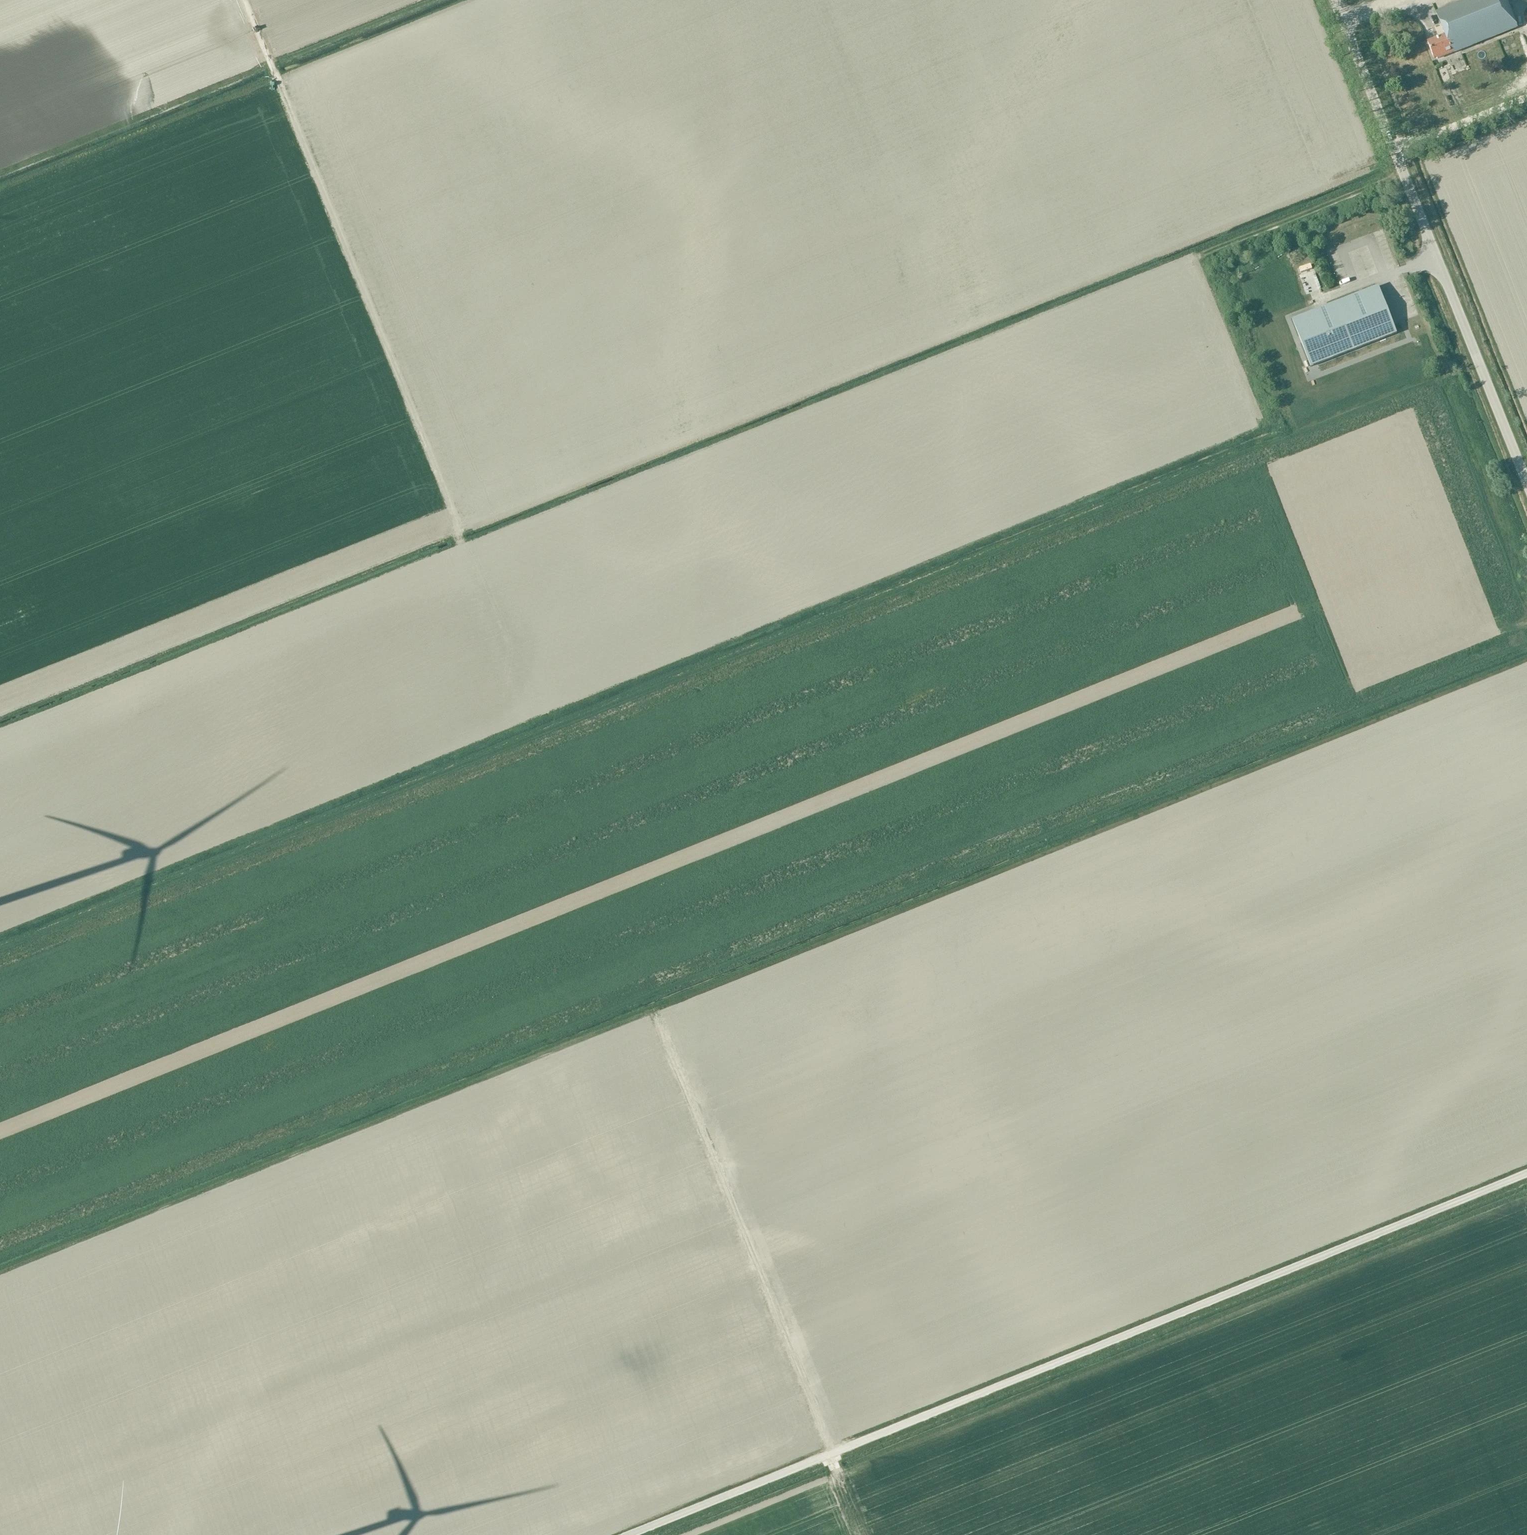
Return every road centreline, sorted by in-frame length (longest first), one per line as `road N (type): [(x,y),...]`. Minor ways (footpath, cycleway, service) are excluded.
road 1 (unclassified): [(1526,484),(1334,0)]

